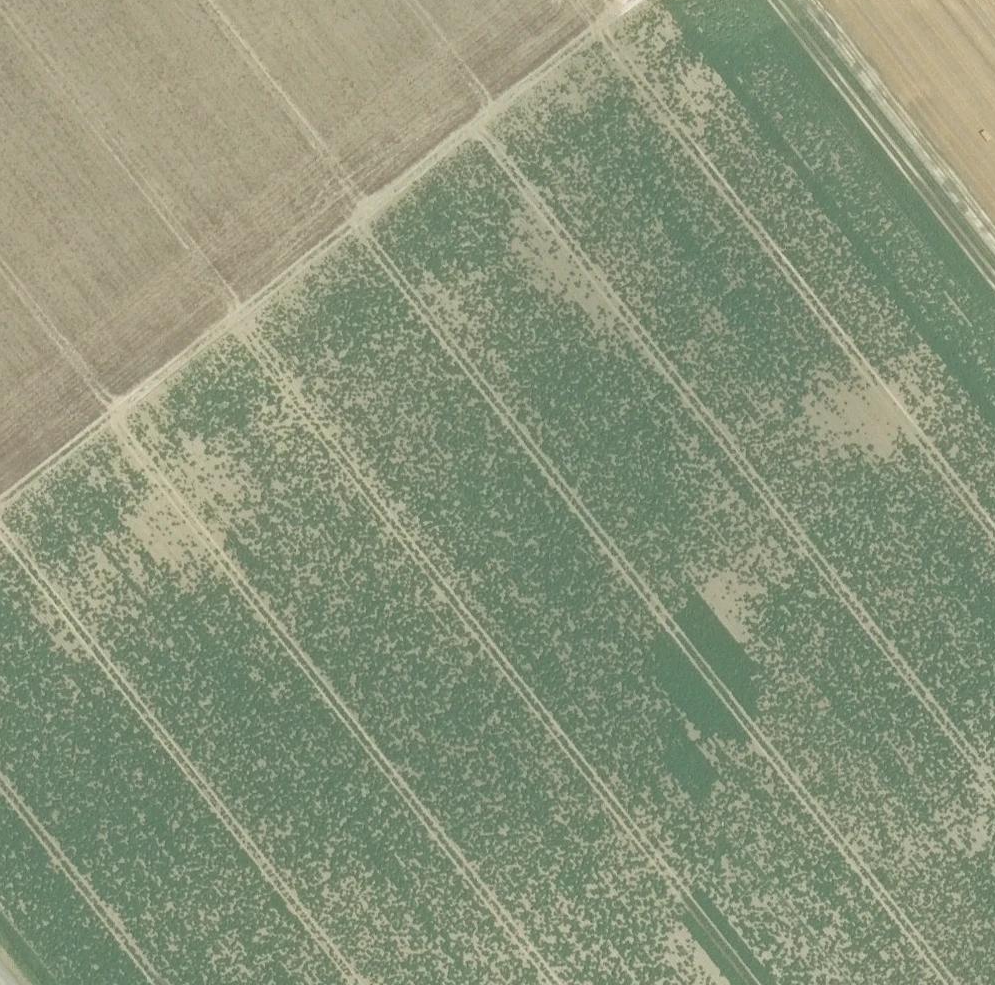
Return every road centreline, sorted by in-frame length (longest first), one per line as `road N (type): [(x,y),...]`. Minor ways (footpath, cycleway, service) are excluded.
road 1 (track): [(994,237),(810,0)]

